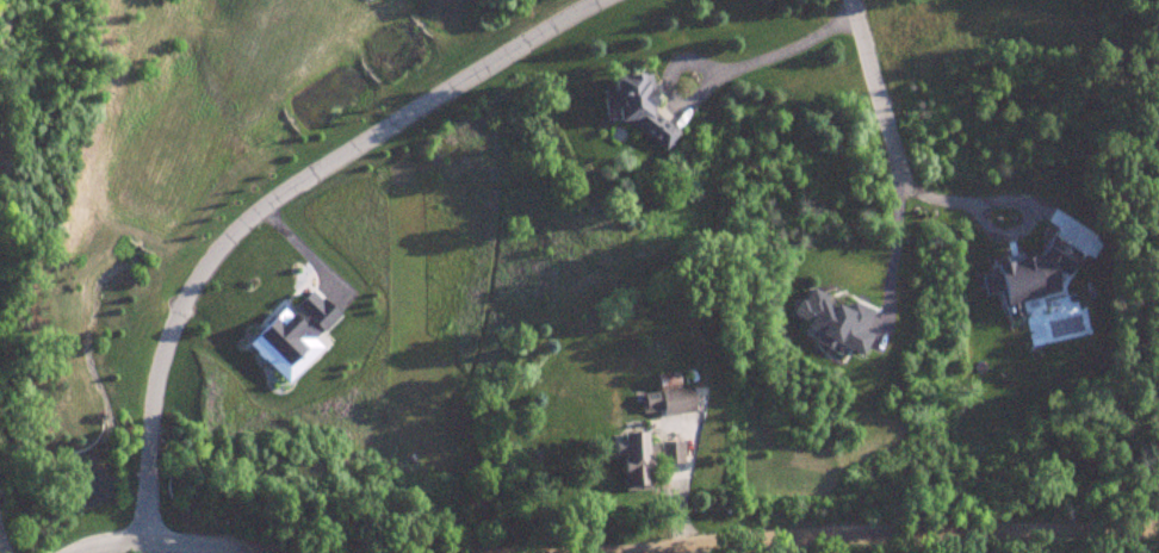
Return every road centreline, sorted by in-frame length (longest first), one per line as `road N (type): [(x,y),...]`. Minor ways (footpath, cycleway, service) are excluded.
road 1 (residential): [(331,552),(1158,529)]
road 2 (residential): [(144,546),(156,398),(173,335),(224,247),(265,210),(601,0)]
road 3 (residential): [(91,552),(109,546),(223,552)]

